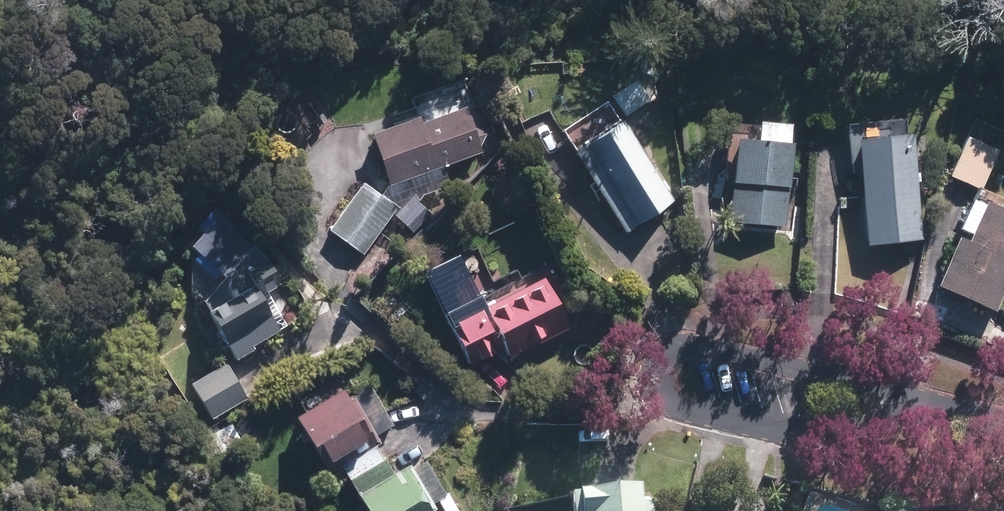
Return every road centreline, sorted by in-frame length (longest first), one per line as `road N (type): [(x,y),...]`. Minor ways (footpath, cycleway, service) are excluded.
road 1 (residential): [(943,417),(755,422),(699,414),(662,395),(659,372),(670,352)]
road 2 (residential): [(670,352),(698,348),(833,375),(943,417)]

